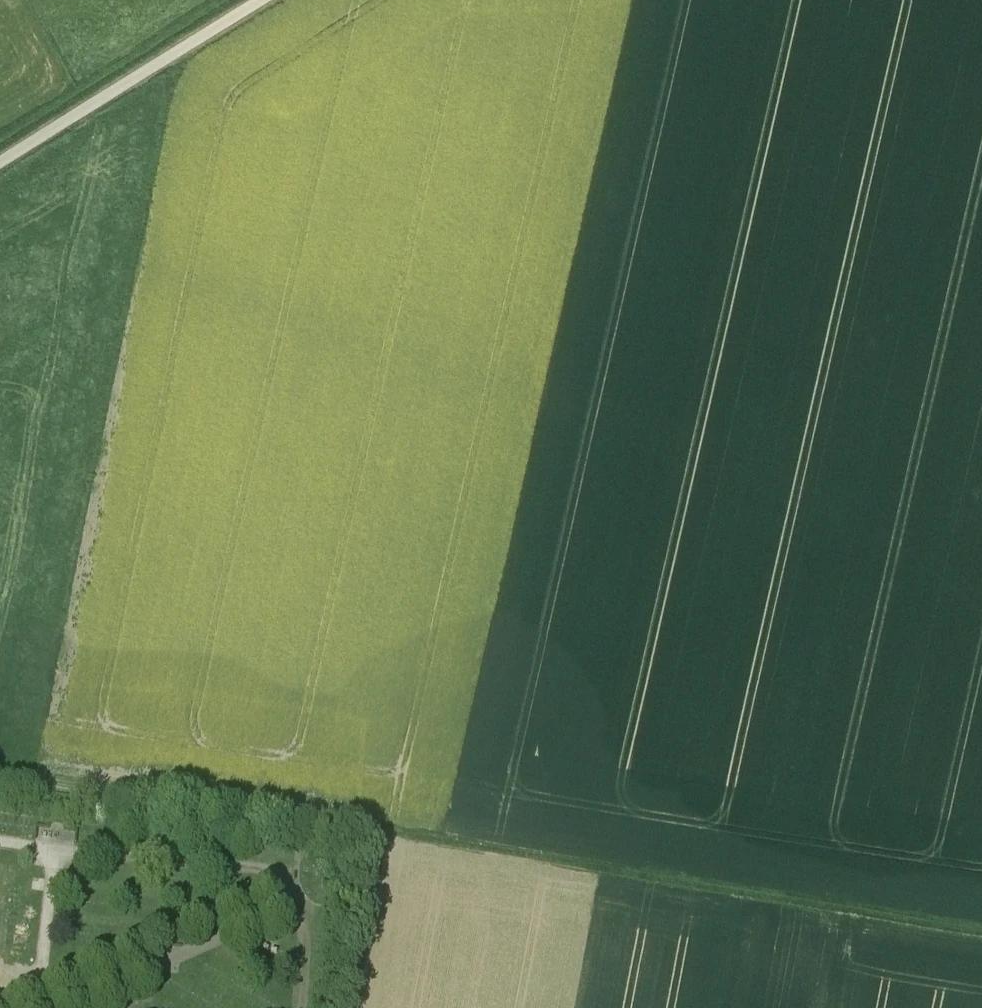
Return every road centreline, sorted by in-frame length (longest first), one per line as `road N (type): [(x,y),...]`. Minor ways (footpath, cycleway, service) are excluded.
road 1 (track): [(0,773),(981,927)]
road 2 (track): [(253,0),(0,160)]

